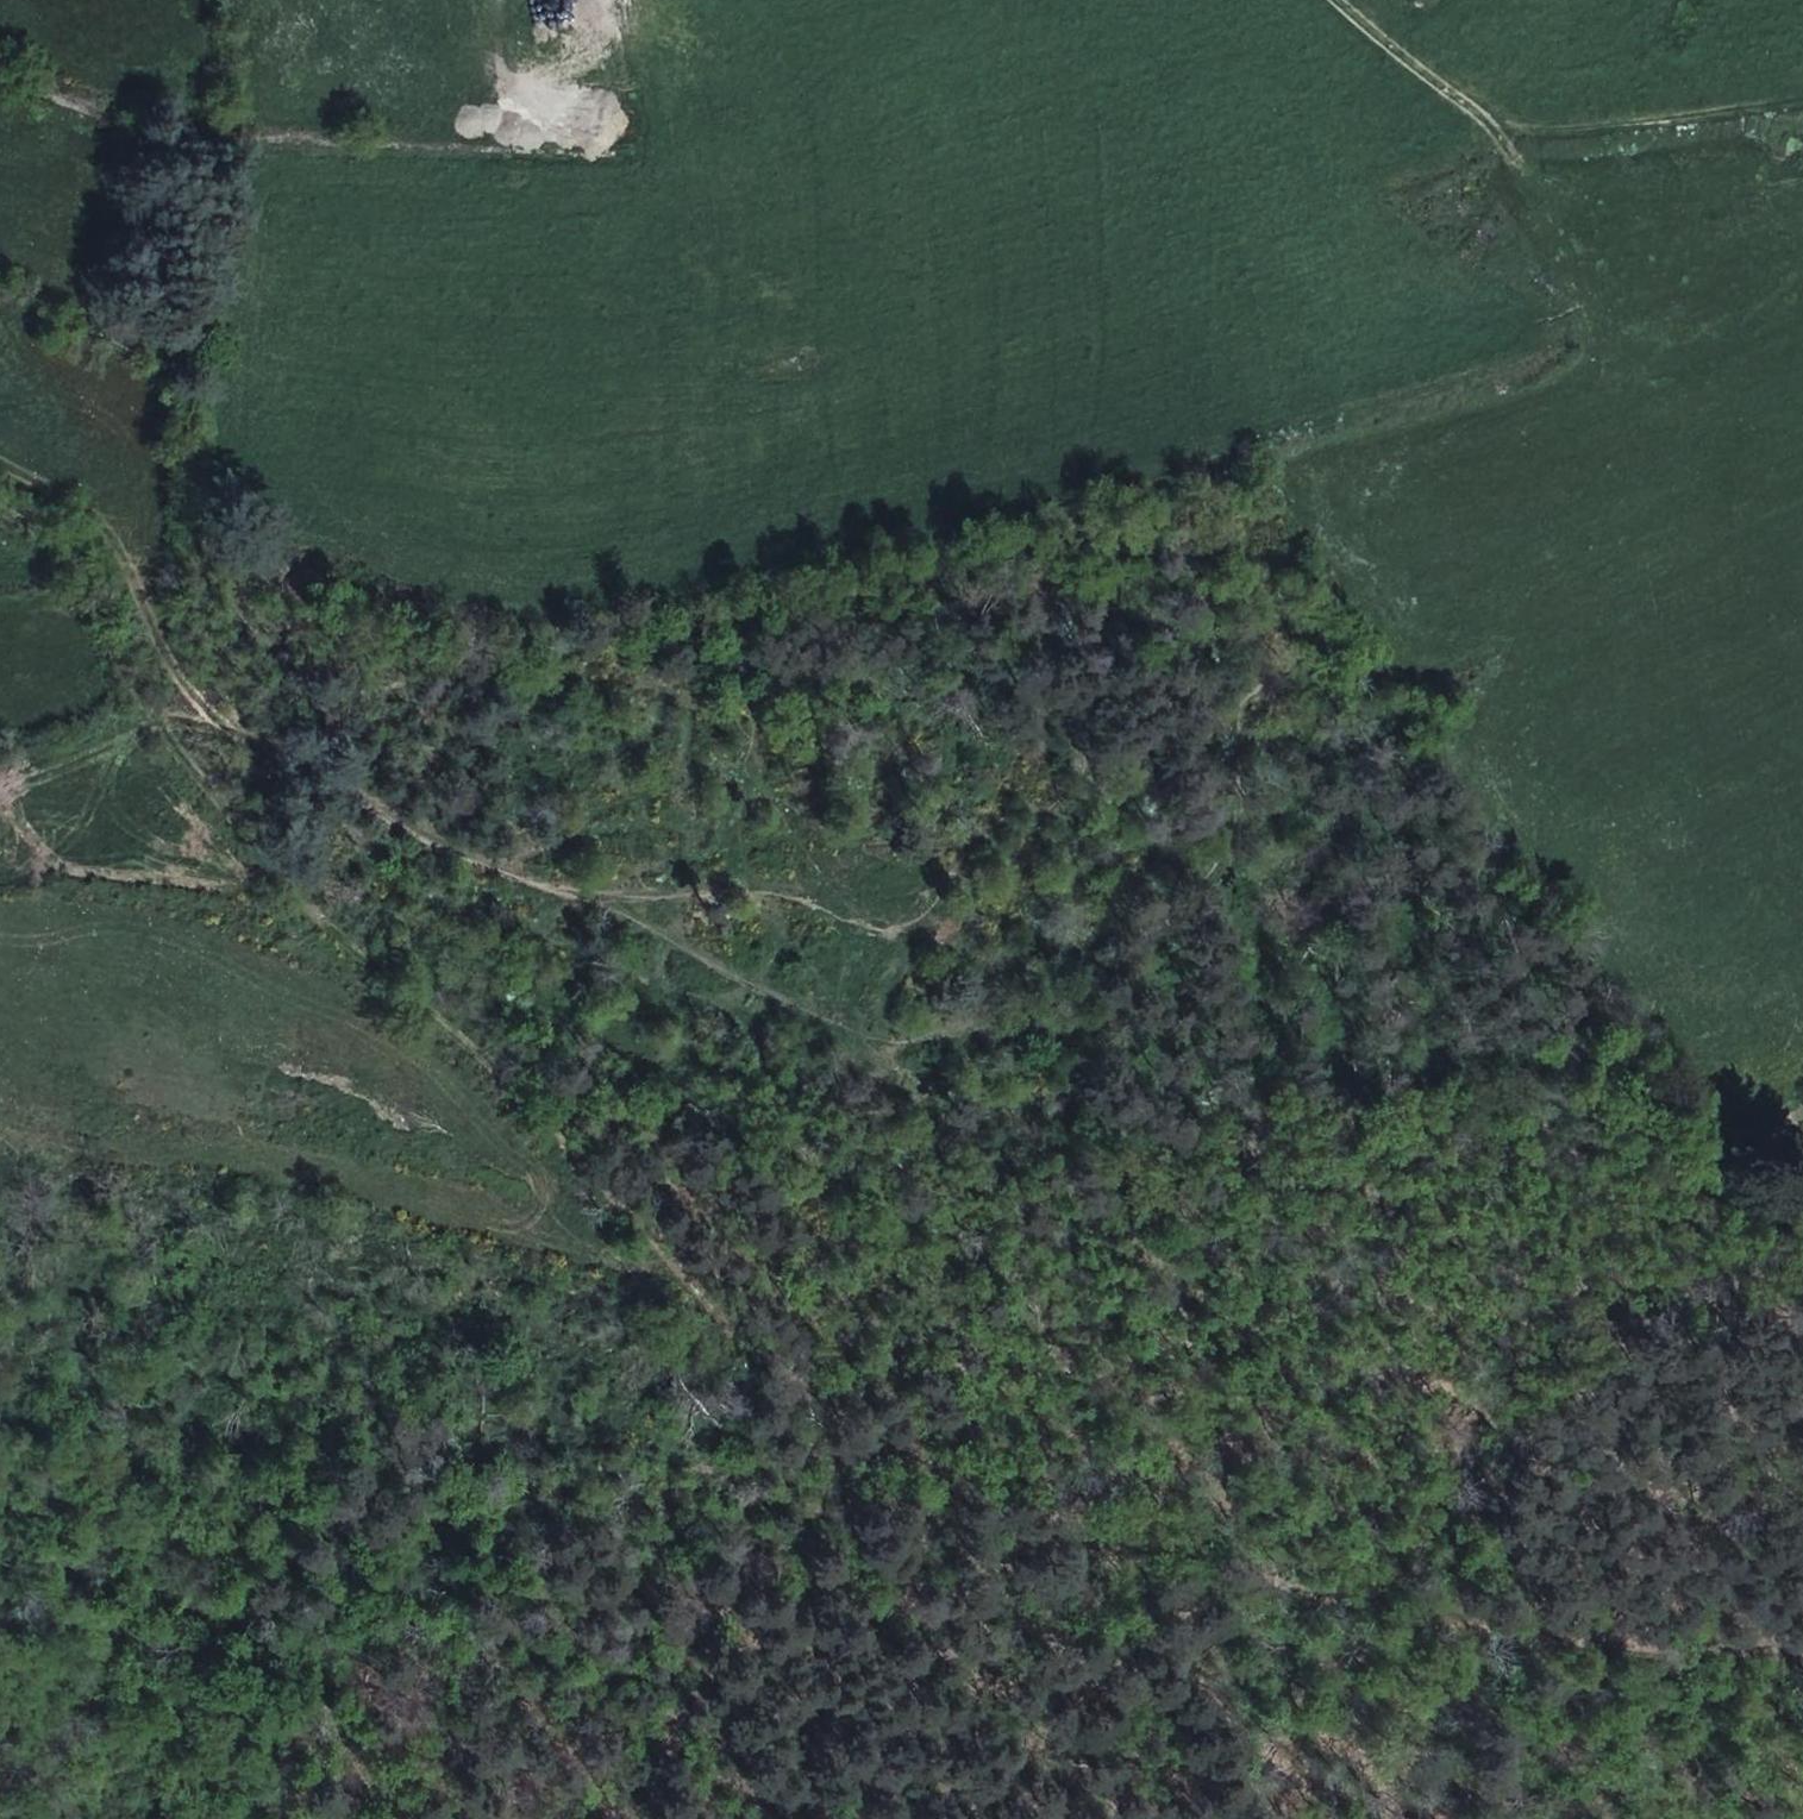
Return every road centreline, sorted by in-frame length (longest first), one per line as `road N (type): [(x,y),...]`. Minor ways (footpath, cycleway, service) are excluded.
road 1 (track): [(696,1258),(368,964),(219,814),(150,724),(81,581),(0,513)]
road 2 (track): [(1337,0),(1512,140),(1802,108)]

